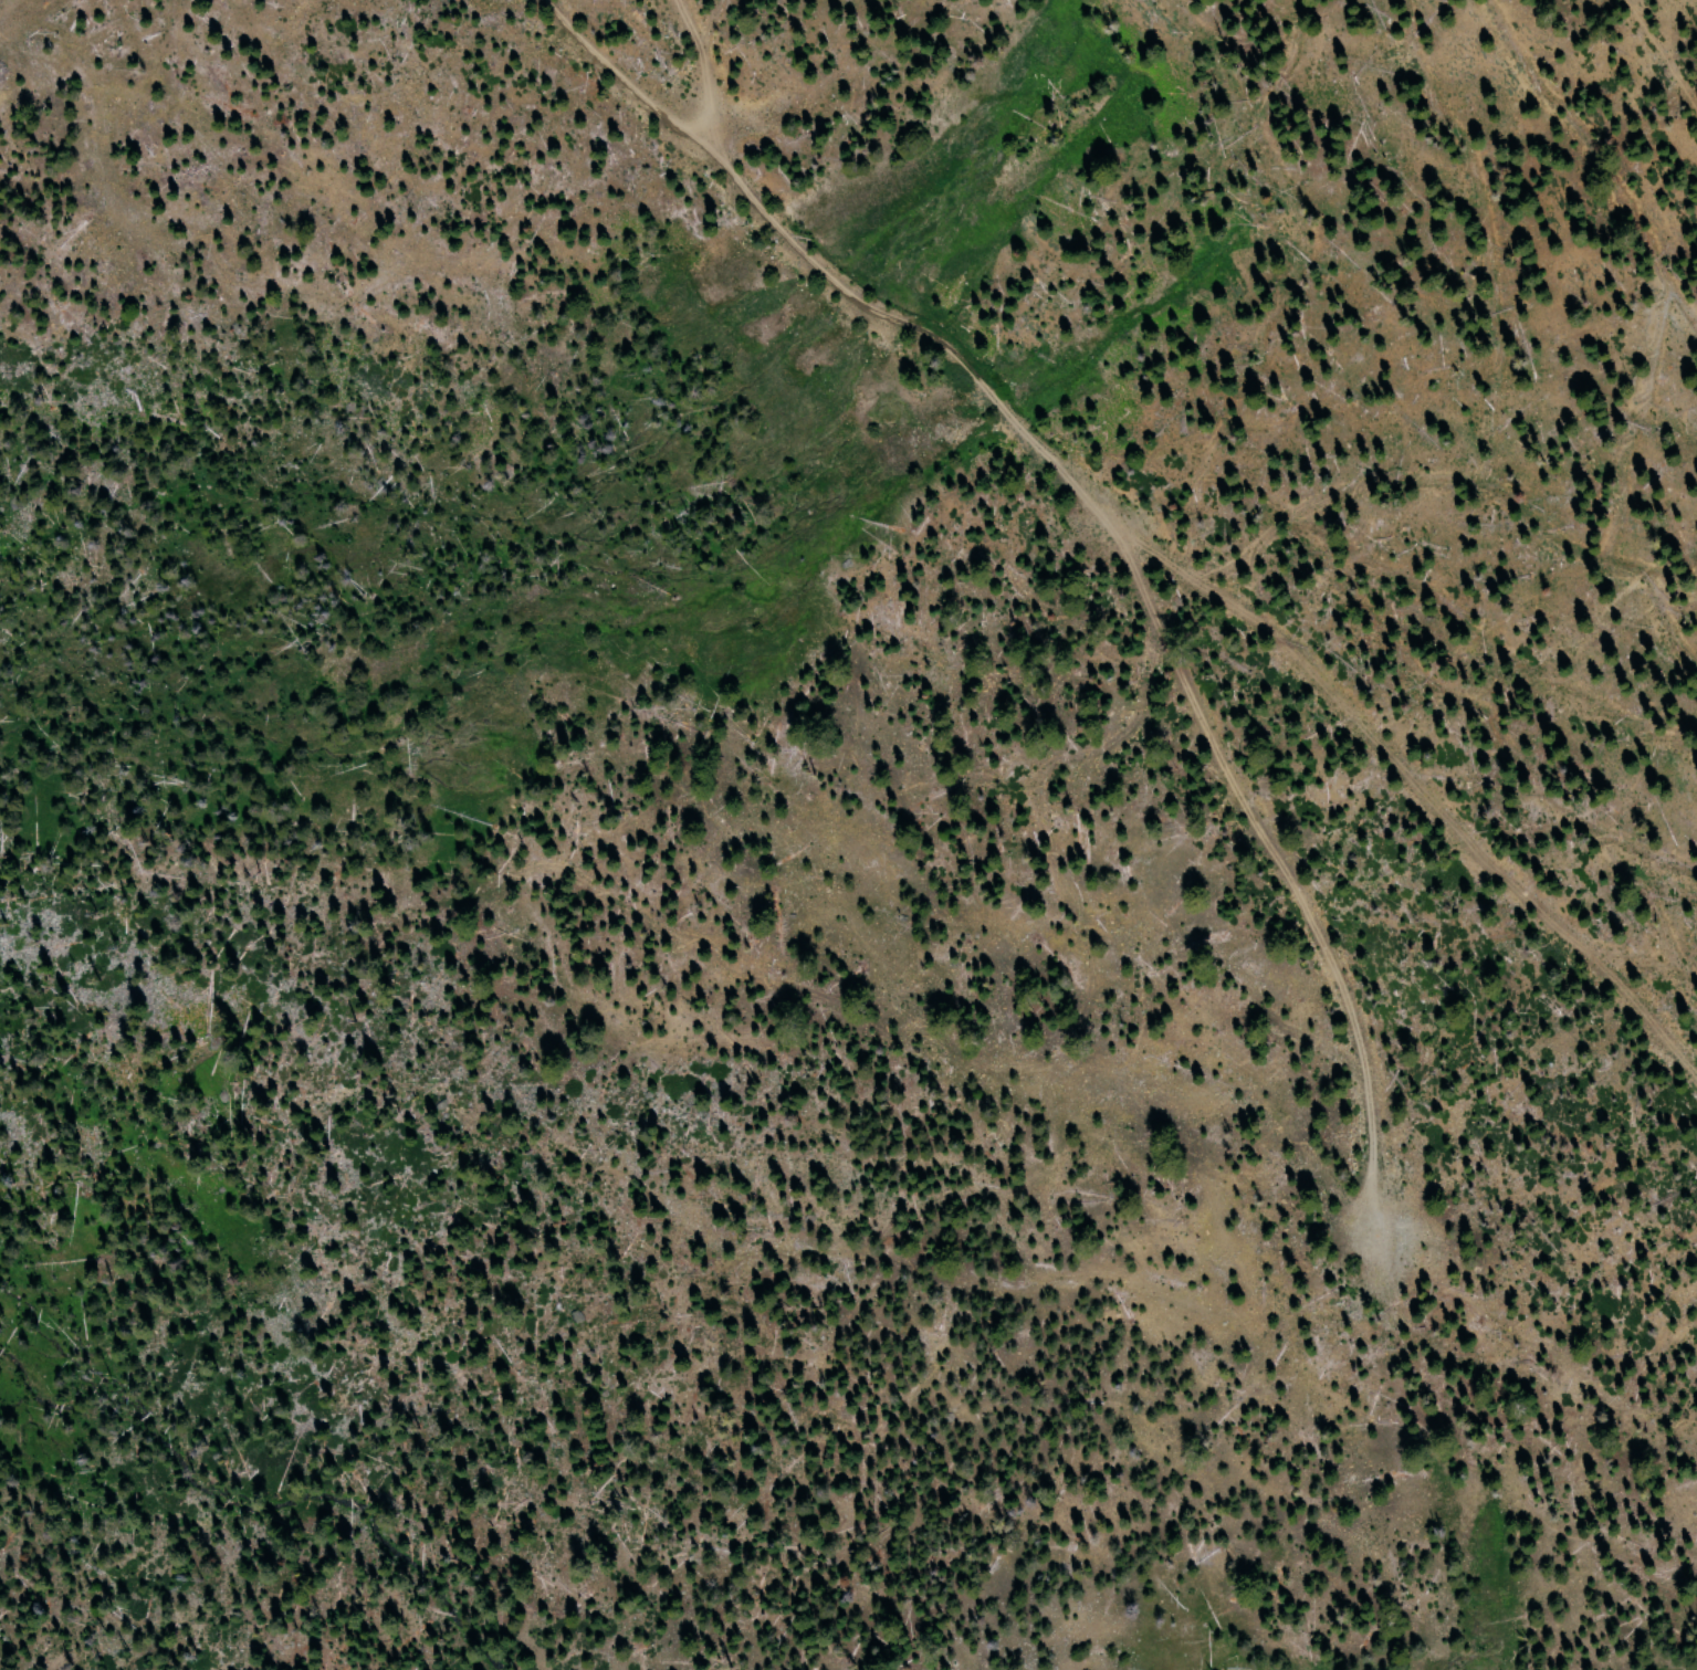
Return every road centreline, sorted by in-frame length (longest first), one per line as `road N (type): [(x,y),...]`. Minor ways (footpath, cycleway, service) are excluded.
road 1 (track): [(1696,1069),(1322,654),(1133,522),(776,188),(713,153),(680,0)]
road 2 (track): [(1133,522),(1201,685),(1366,992),(1389,1136),(1389,1258)]
road 3 (track): [(713,153),(558,0)]

